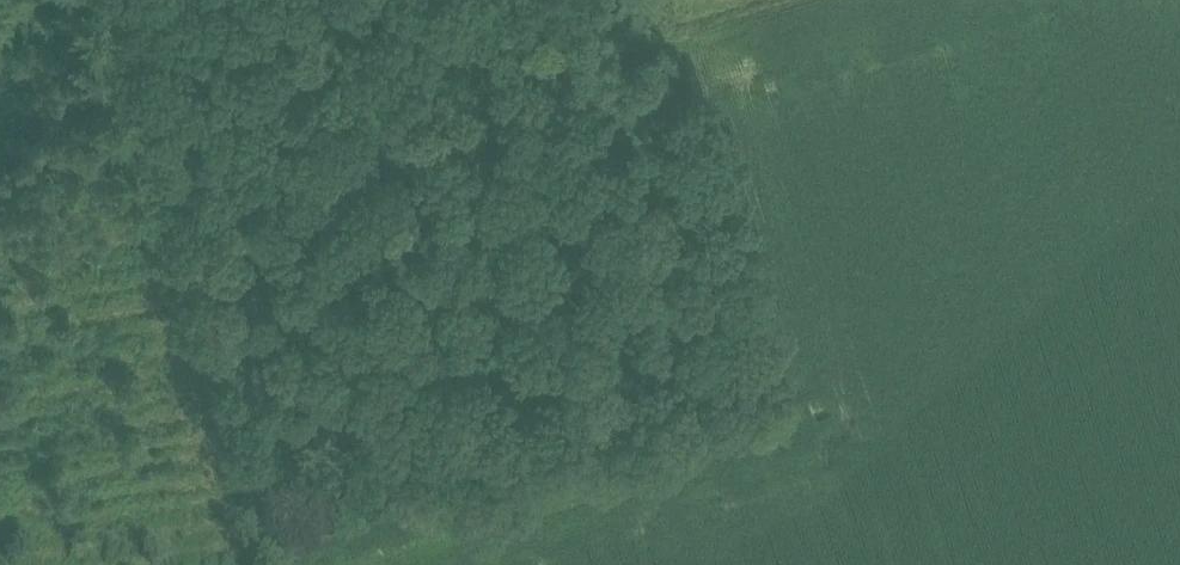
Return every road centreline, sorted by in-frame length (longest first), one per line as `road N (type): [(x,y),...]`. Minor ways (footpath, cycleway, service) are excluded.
road 1 (track): [(0,246),(155,212),(213,186),(689,34)]

